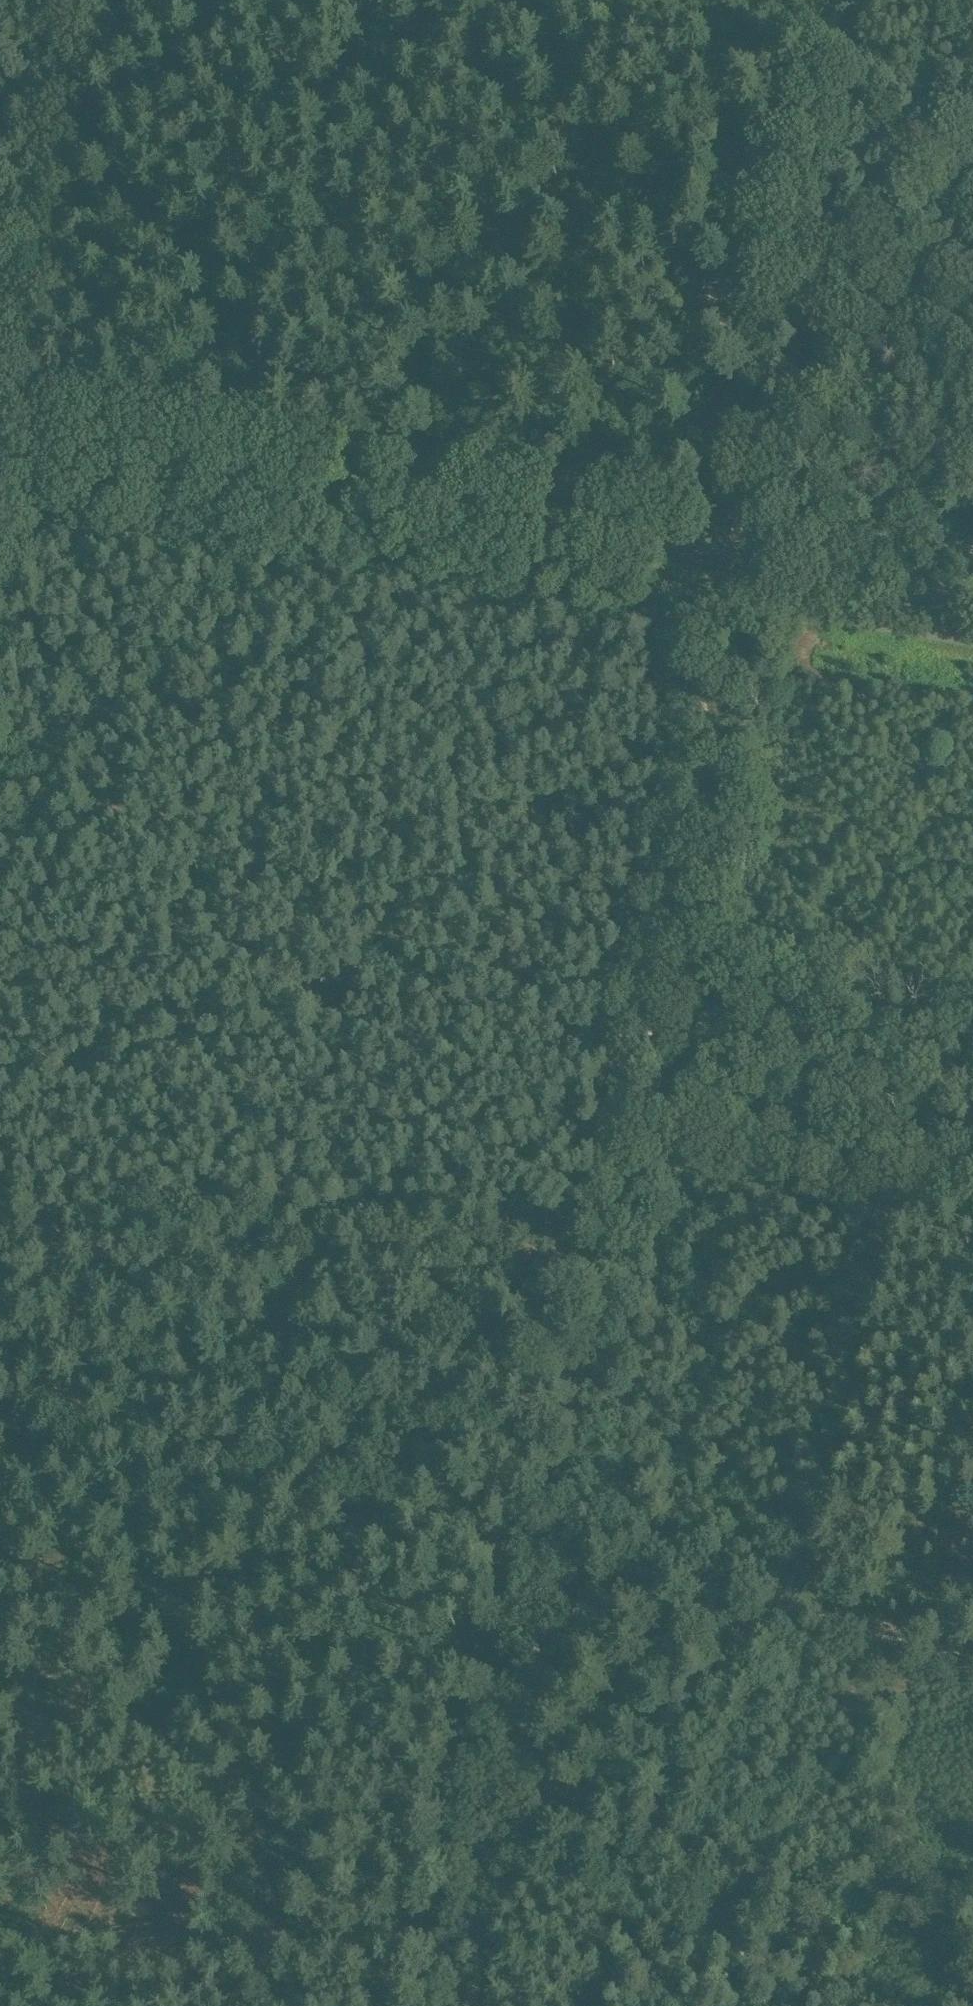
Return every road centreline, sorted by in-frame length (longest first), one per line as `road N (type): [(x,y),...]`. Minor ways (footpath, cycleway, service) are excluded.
road 1 (track): [(804,192),(611,1224)]
road 2 (secondary): [(972,596),(0,434)]
road 3 (track): [(611,1224),(470,2005)]
road 4 (track): [(107,0),(23,482)]
road 5 (track): [(397,0),(830,54)]
road 6 (track): [(827,73),(972,97)]
road 7 (track): [(804,192),(830,54)]

